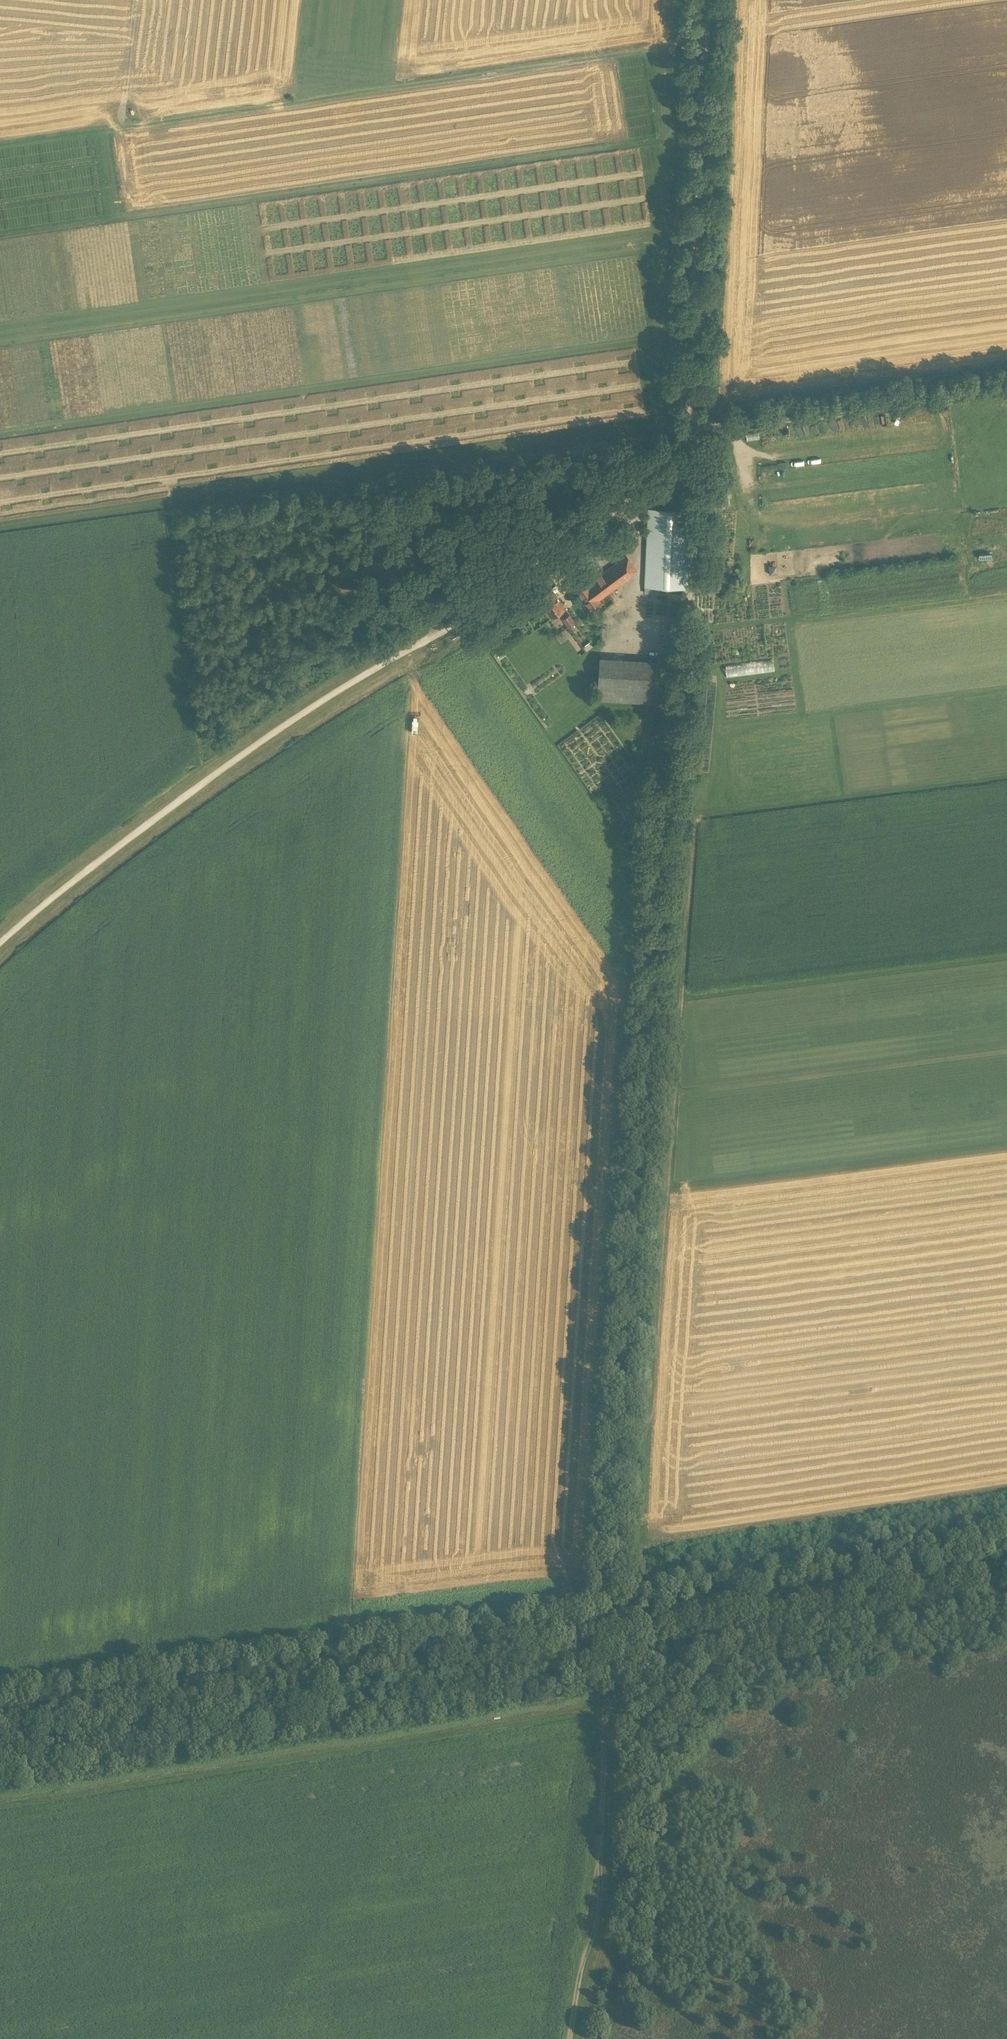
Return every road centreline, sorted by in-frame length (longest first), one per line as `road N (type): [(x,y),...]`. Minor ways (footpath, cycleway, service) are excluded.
road 1 (track): [(610,1617),(667,639)]
road 2 (track): [(689,427),(673,465),(548,563),(282,727),(0,942)]
road 3 (track): [(610,1617),(0,1708)]
road 4 (track): [(708,0),(689,427)]
road 5 (track): [(610,1617),(613,1694),(569,2038)]
road 6 (track): [(1006,1559),(610,1617)]

